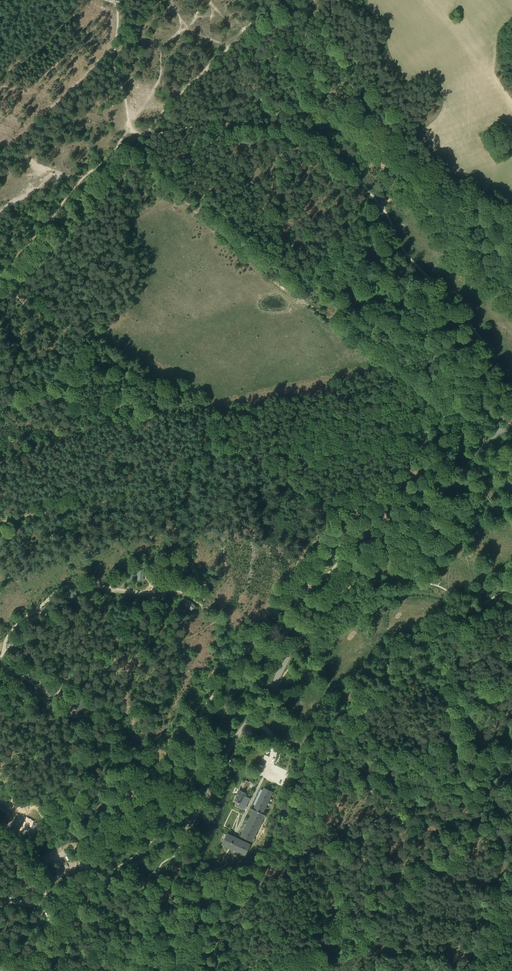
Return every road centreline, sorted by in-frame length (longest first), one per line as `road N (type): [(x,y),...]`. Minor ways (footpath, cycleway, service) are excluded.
road 1 (unclassified): [(89,891),(183,830),(310,626),(511,425)]
road 2 (track): [(239,443),(6,284),(132,140)]
road 3 (track): [(474,801),(322,723),(368,668),(407,642)]
road 4 (track): [(180,963),(190,929),(185,921),(269,761),(270,735),(250,719)]
road 5 (track): [(482,408),(455,402),(345,436),(317,433),(257,458)]
road 6 (track): [(322,970),(326,958),(431,859),(474,801)]

